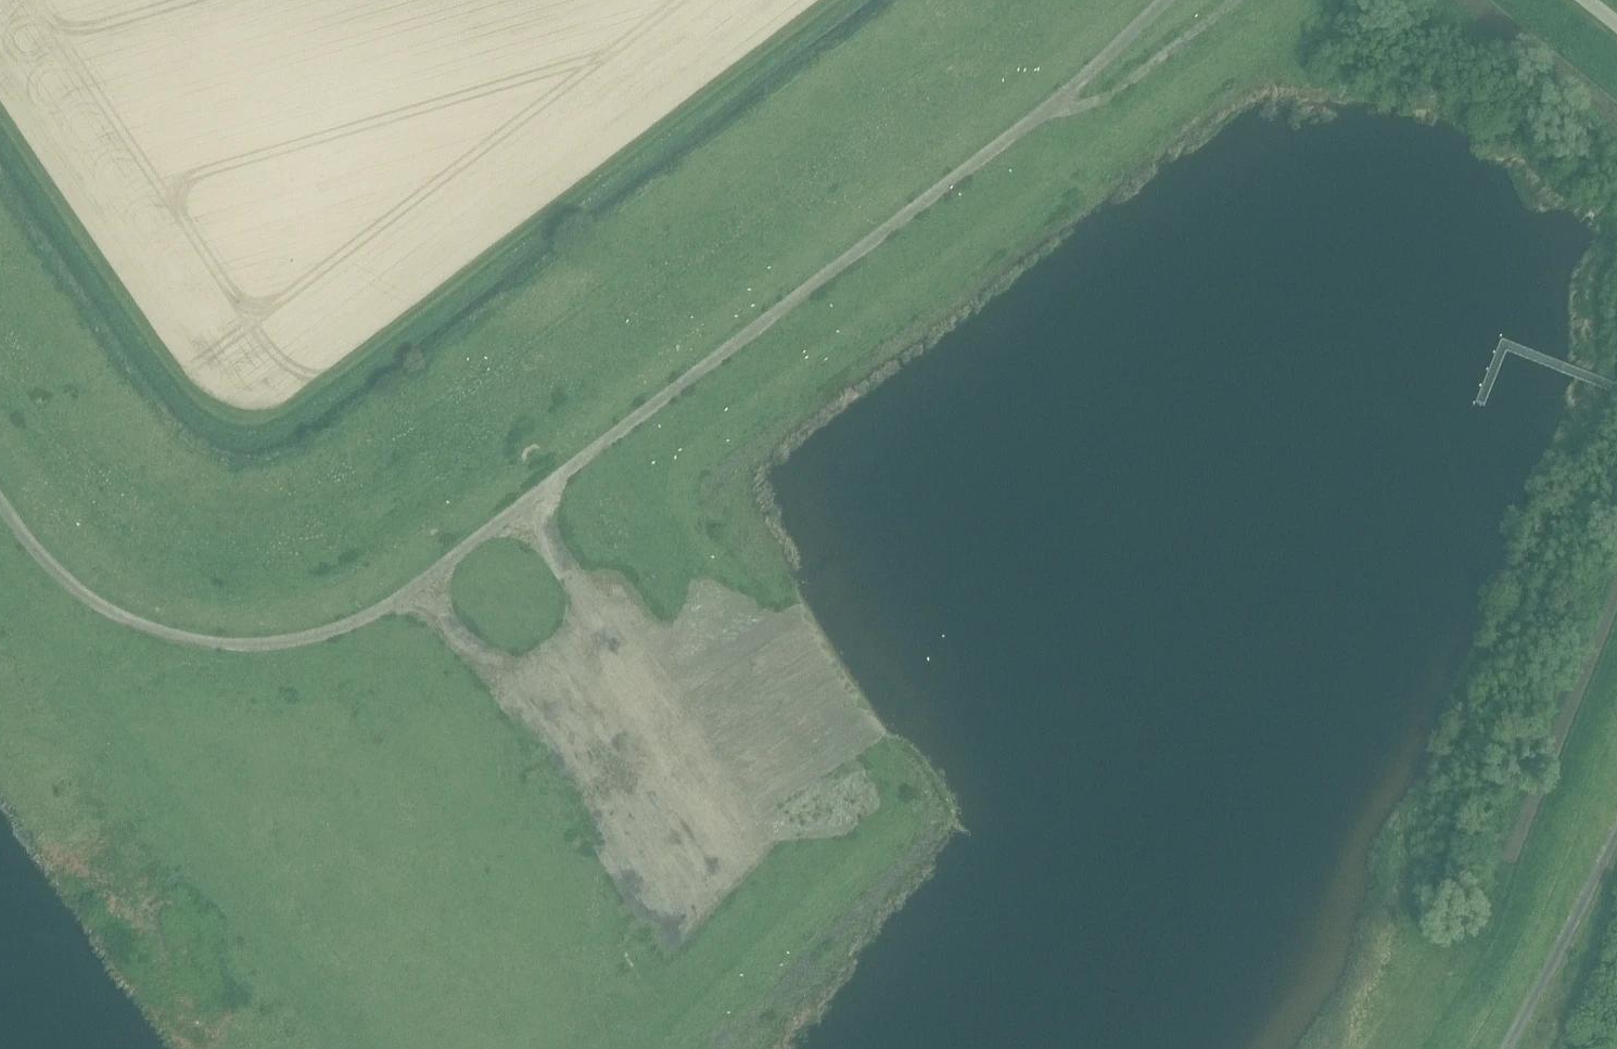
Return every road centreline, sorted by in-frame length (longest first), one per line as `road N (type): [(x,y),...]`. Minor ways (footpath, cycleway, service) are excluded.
road 1 (unclassified): [(1164,0),(1071,89),(361,618),(256,644),(158,631),(76,588),(0,499)]
road 2 (track): [(1616,829),(1507,1048)]

